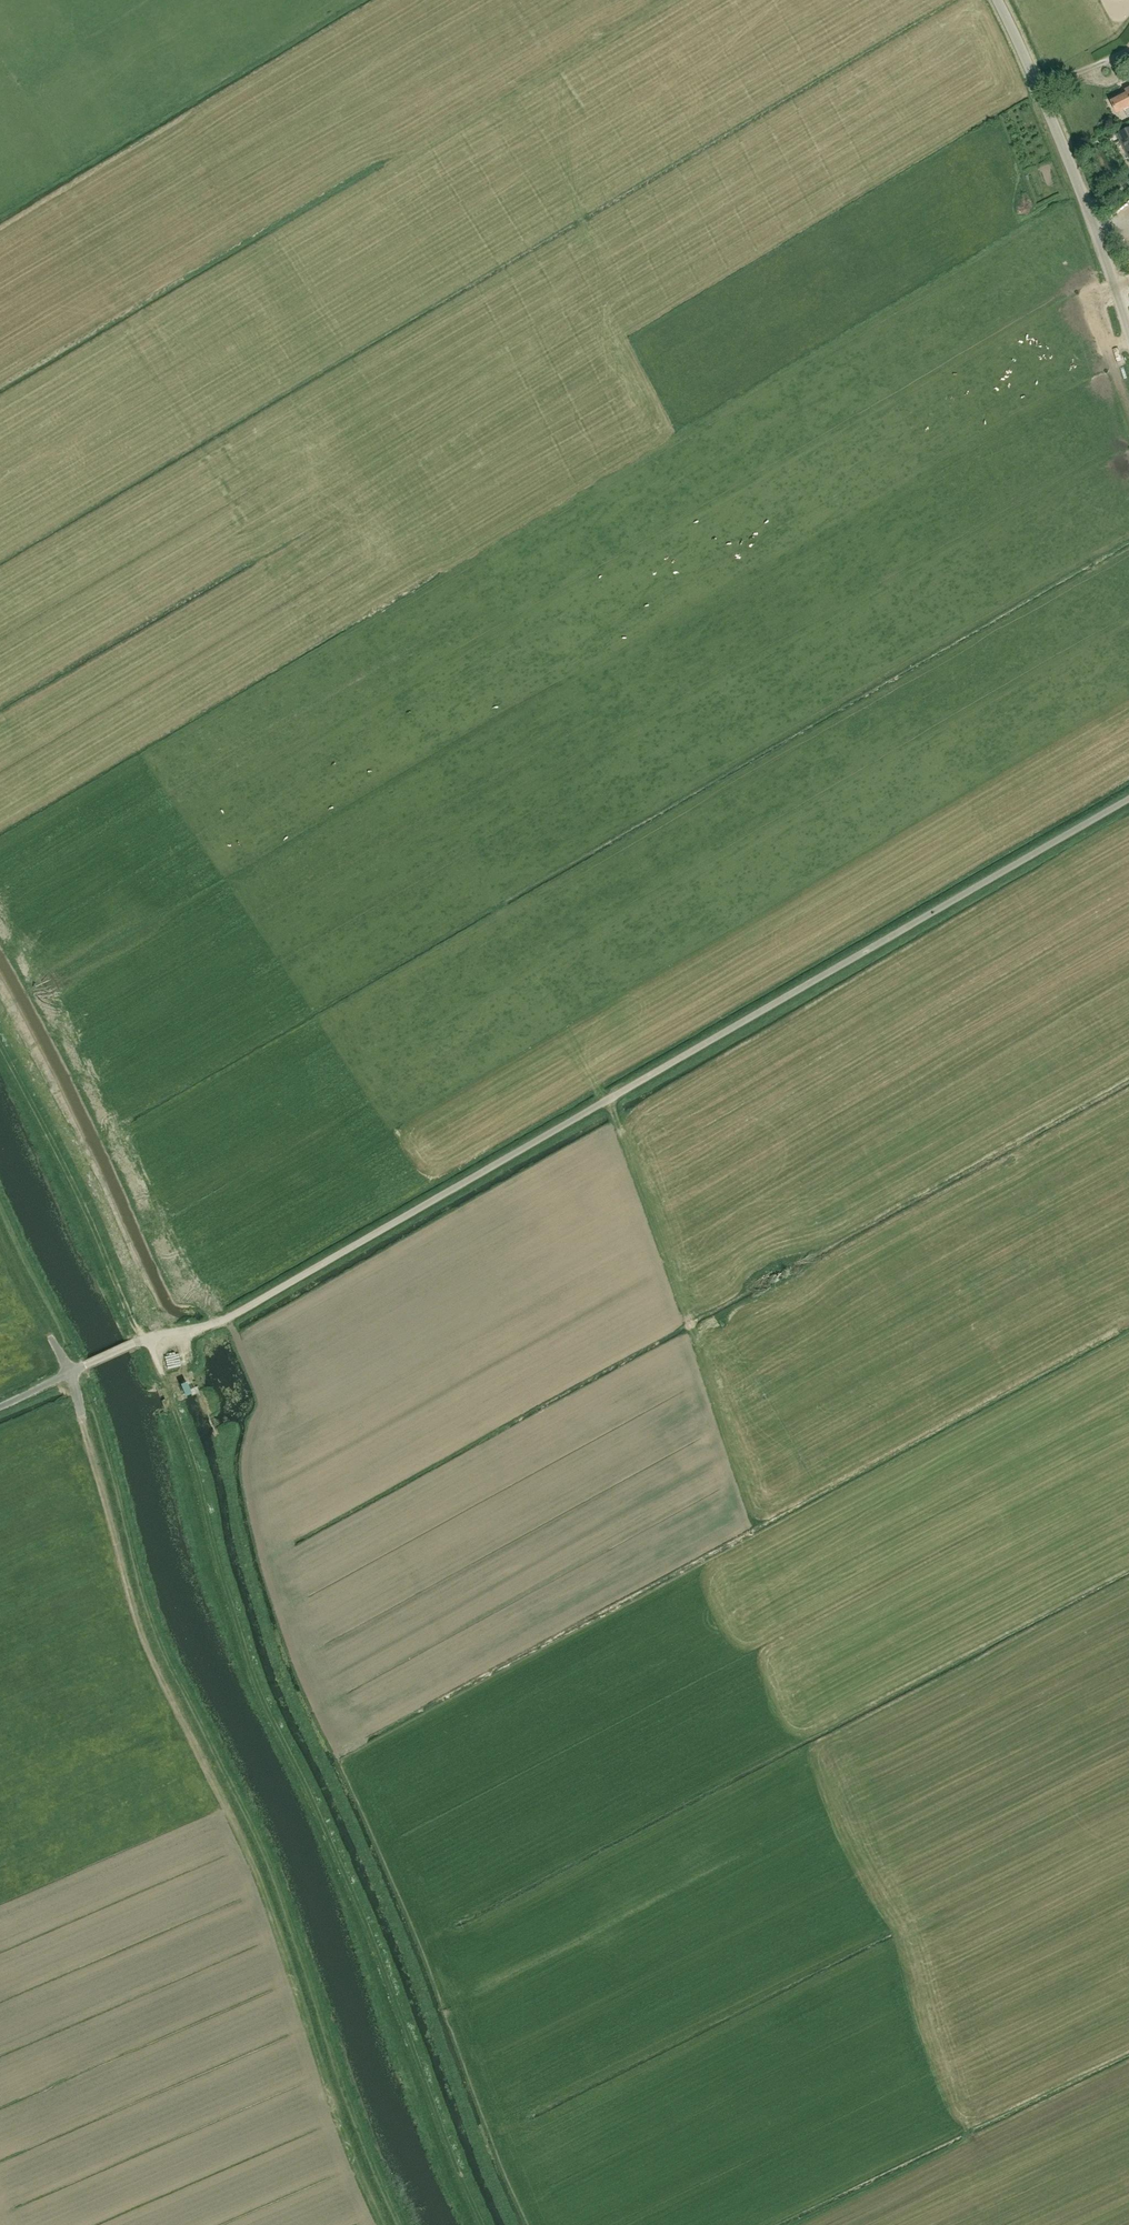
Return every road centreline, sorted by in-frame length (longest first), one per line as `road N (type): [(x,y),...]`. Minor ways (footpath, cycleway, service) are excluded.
road 1 (unclassified): [(86,1364),(130,1343),(223,1319),(1128,799)]
road 2 (unclassified): [(1128,338),(1079,191),(996,0)]

